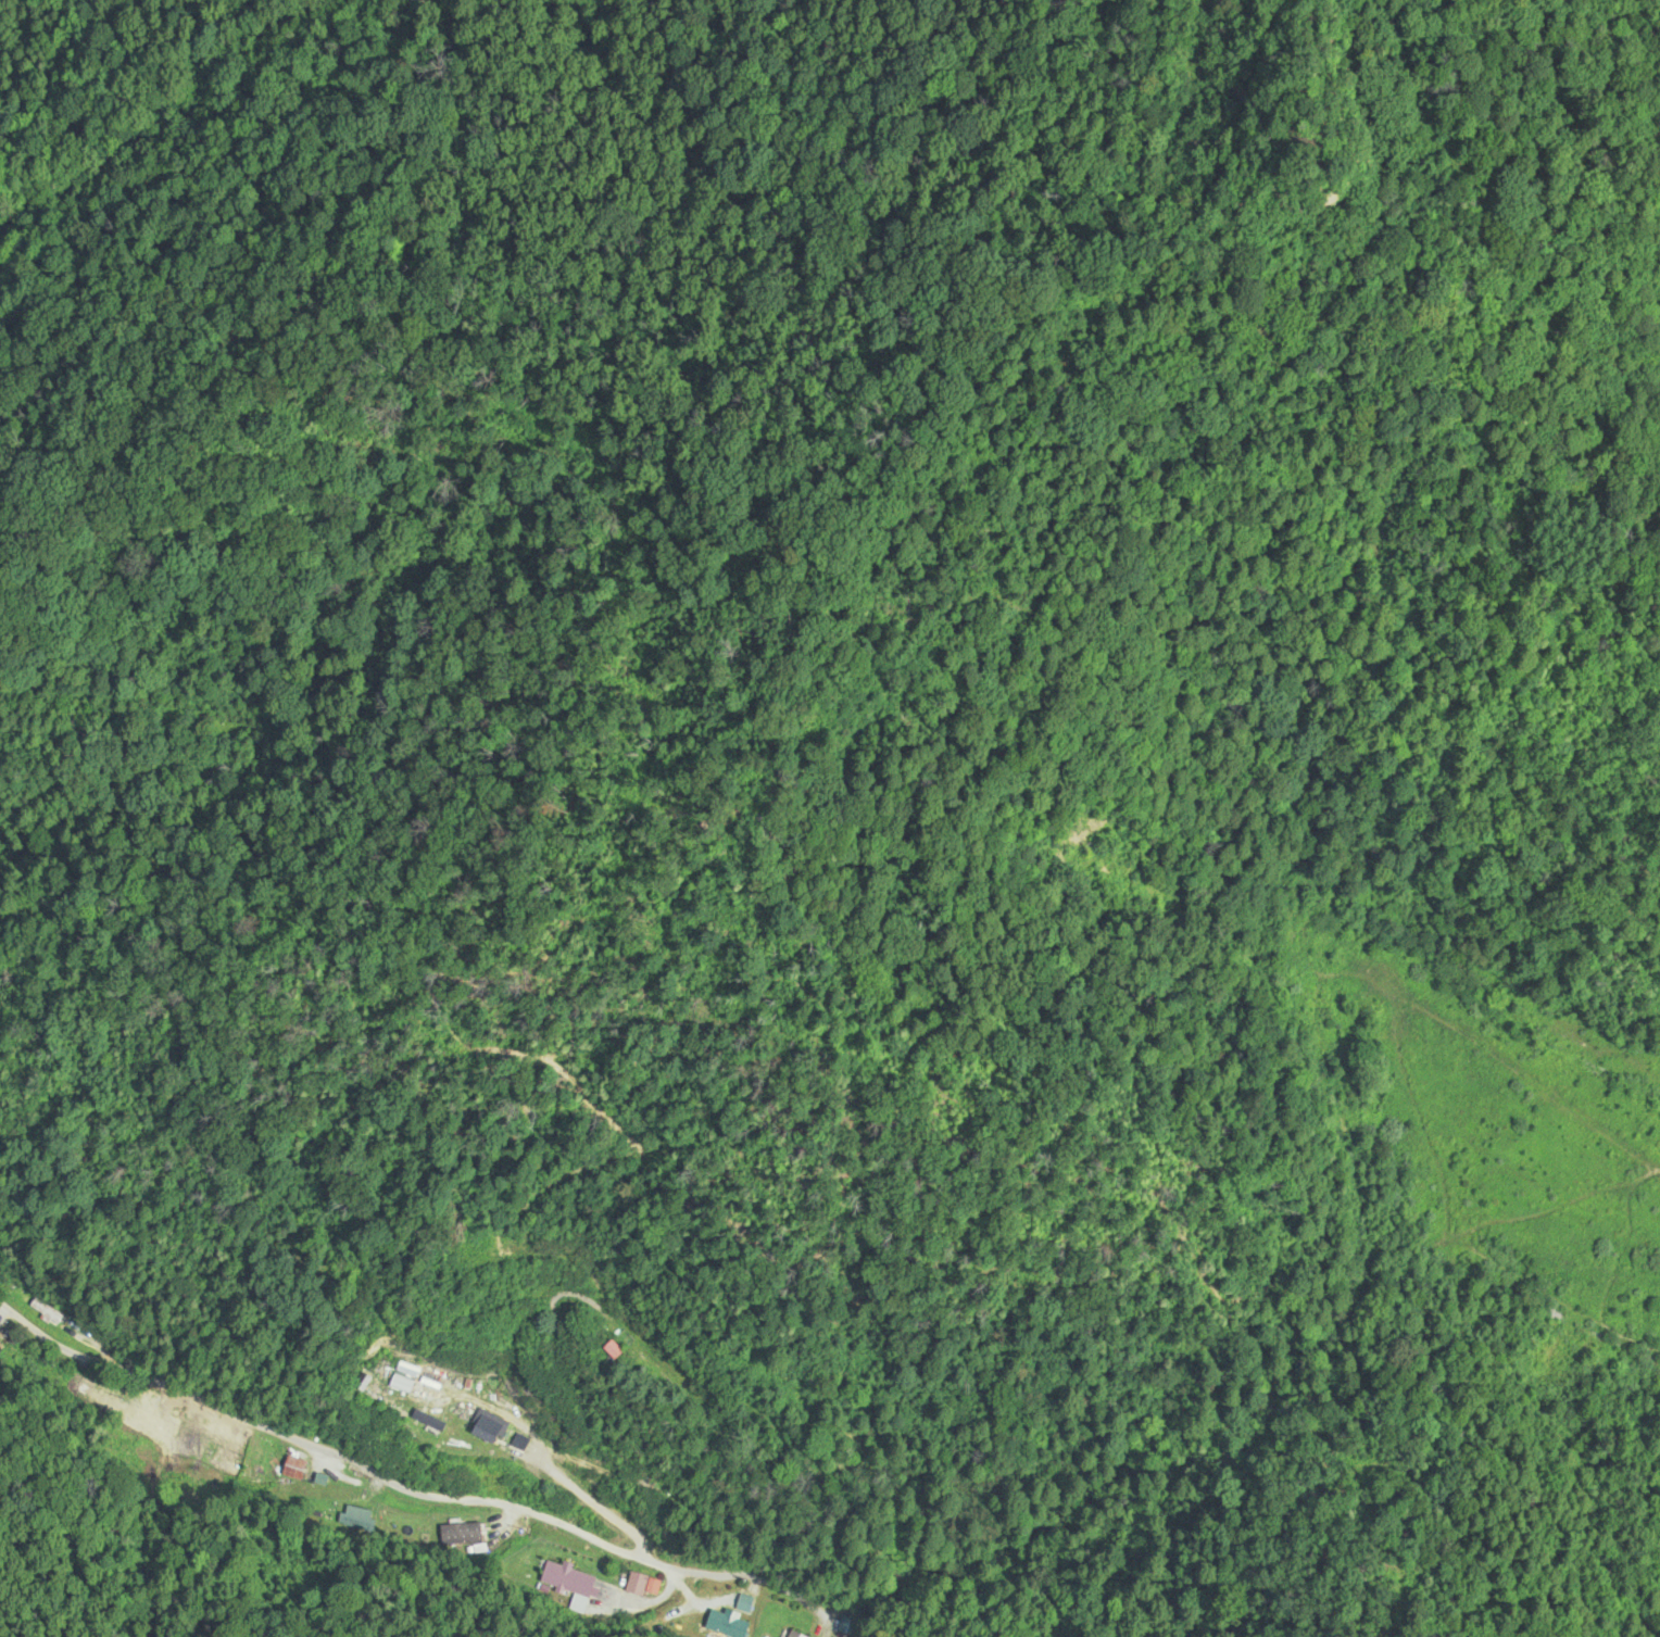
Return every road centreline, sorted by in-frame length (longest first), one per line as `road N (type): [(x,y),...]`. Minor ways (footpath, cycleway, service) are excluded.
road 1 (residential): [(810,1608),(199,1445),(0,1337)]

